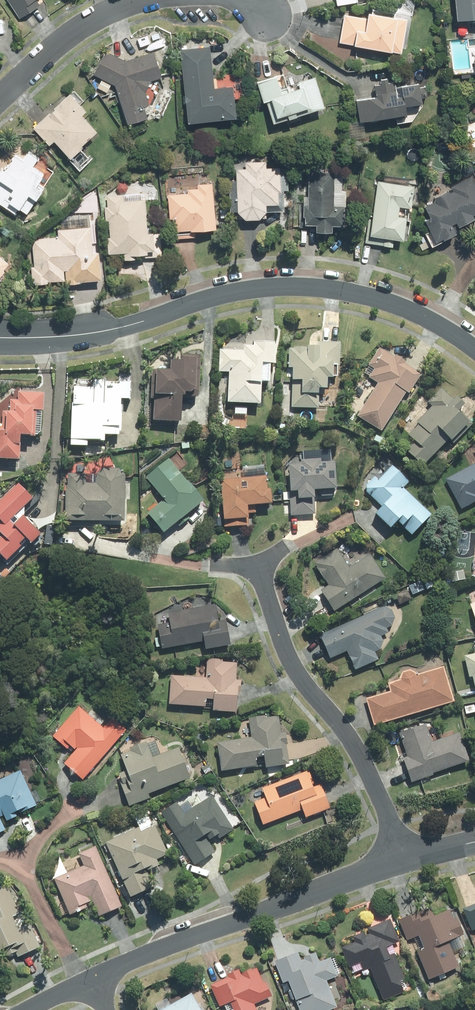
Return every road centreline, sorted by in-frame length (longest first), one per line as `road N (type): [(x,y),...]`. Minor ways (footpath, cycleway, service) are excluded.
road 1 (residential): [(0,337),(97,333),(245,290),(305,285),(412,310),(474,349)]
road 2 (residential): [(89,980),(404,857)]
road 3 (residential): [(256,568),(290,664),(356,752),(404,857)]
road 4 (residential): [(143,0),(81,26),(0,95)]

